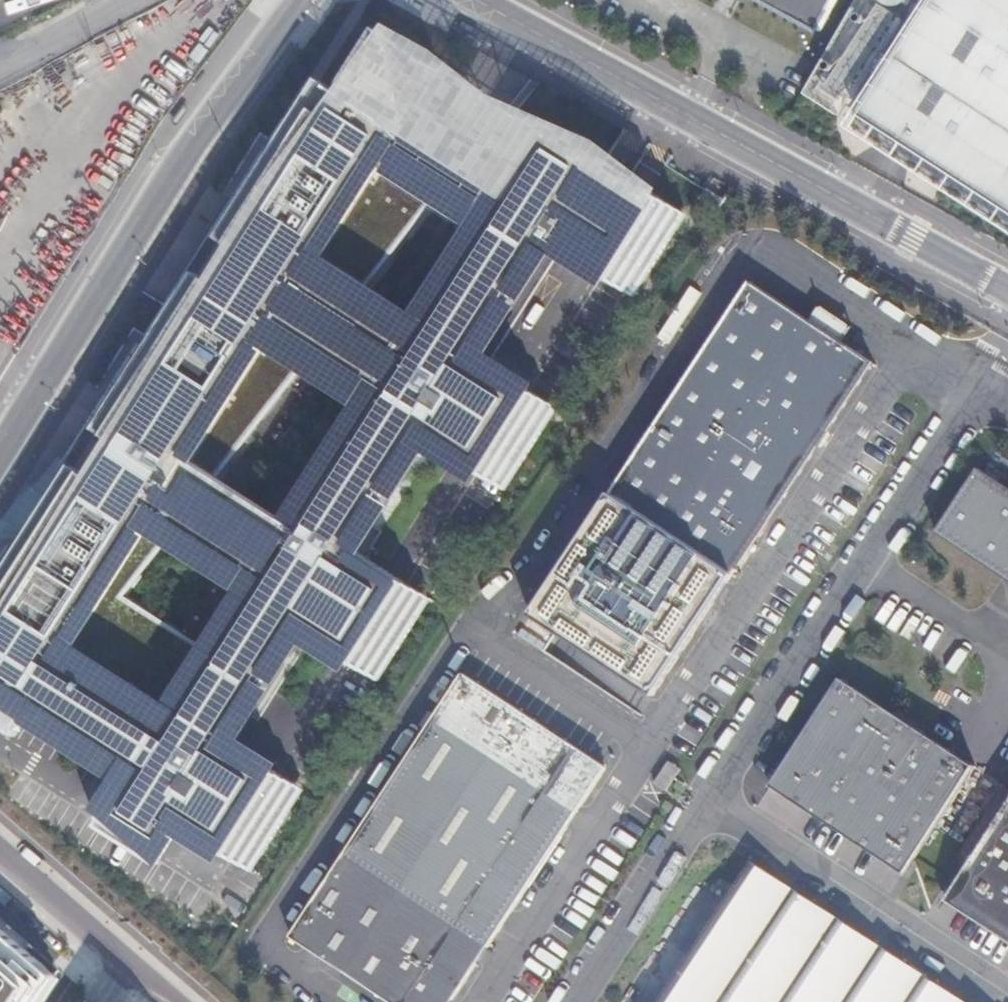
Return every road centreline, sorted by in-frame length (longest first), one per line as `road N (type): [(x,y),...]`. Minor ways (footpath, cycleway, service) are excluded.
road 1 (unclassified): [(476,0),(1007,288)]
road 2 (residential): [(298,0),(200,136),(0,459)]
road 3 (residential): [(0,849),(131,964)]
road 4 (residential): [(119,0),(0,60)]

